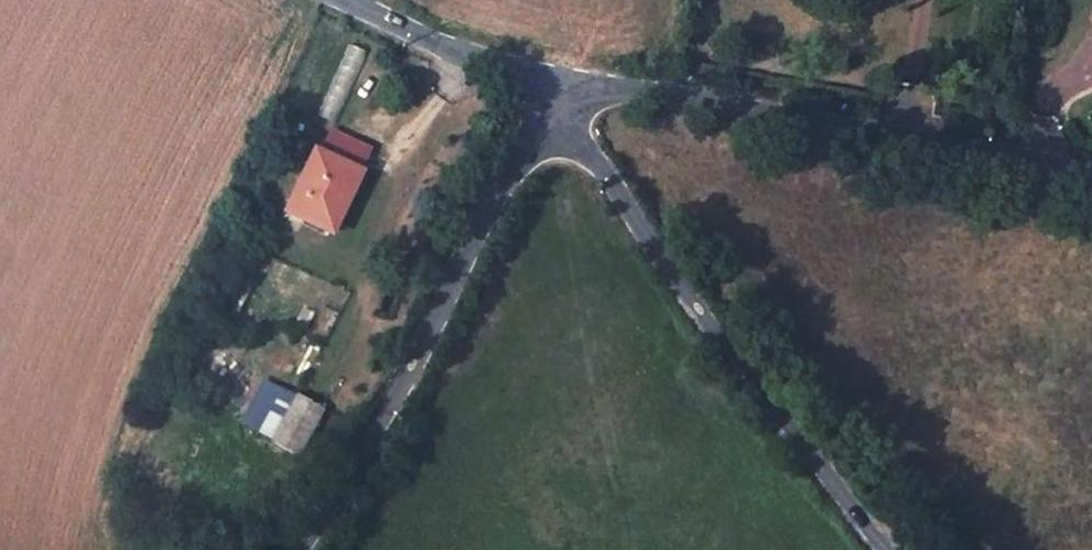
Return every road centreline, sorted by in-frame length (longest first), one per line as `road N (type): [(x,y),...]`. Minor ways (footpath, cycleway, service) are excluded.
road 1 (unclassified): [(552,103),(890,549)]
road 2 (tertiary): [(1091,178),(634,92),(552,103)]
road 3 (tertiary): [(552,103),(289,549)]
road 4 (unclassified): [(351,0),(517,68),(552,103)]

